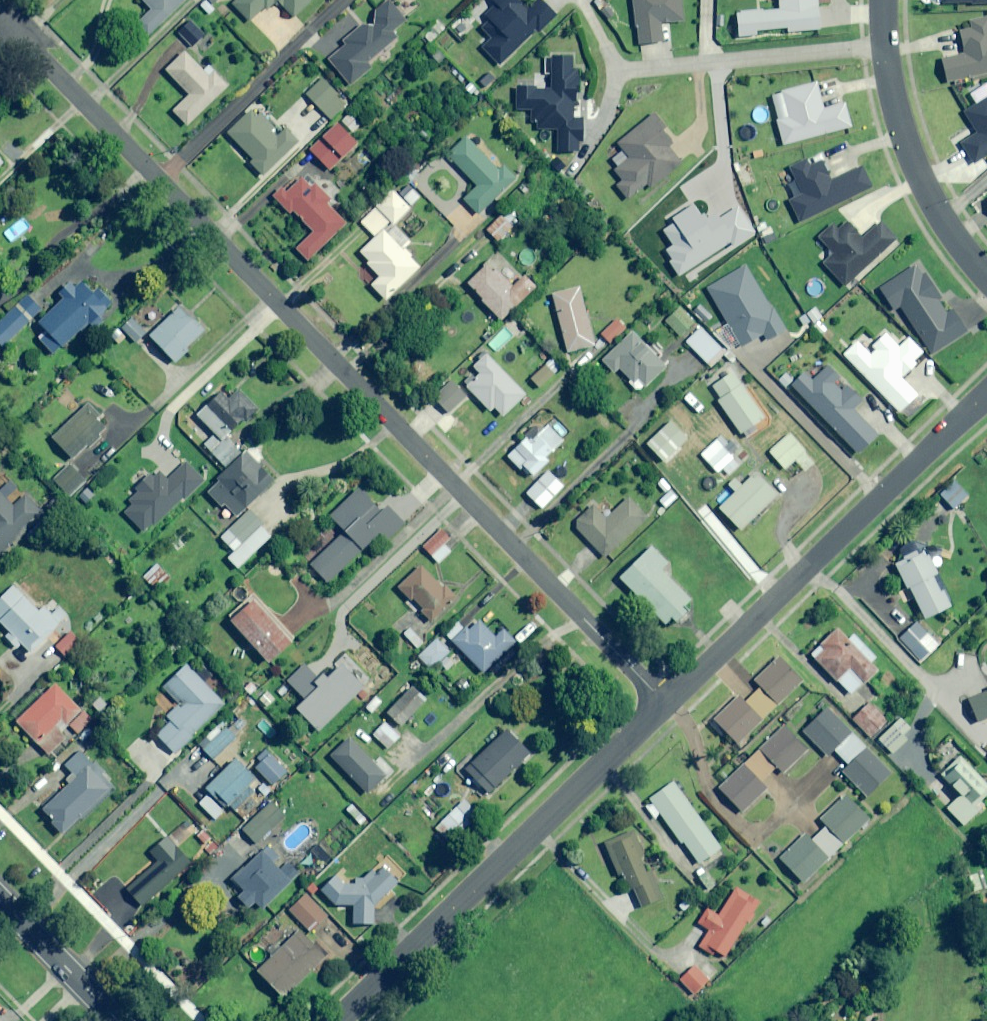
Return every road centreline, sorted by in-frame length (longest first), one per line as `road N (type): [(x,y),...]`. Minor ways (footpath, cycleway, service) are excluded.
road 1 (residential): [(160,176),(667,701)]
road 2 (residential): [(667,701),(345,1020)]
road 3 (residential): [(986,393),(667,701)]
road 4 (residential): [(884,0),(891,89),(925,193),(986,278)]
road 5 (residential): [(341,0),(160,176)]
road 6 (residential): [(0,21),(160,176)]
road 7 (tertiary): [(0,897),(121,1020)]

